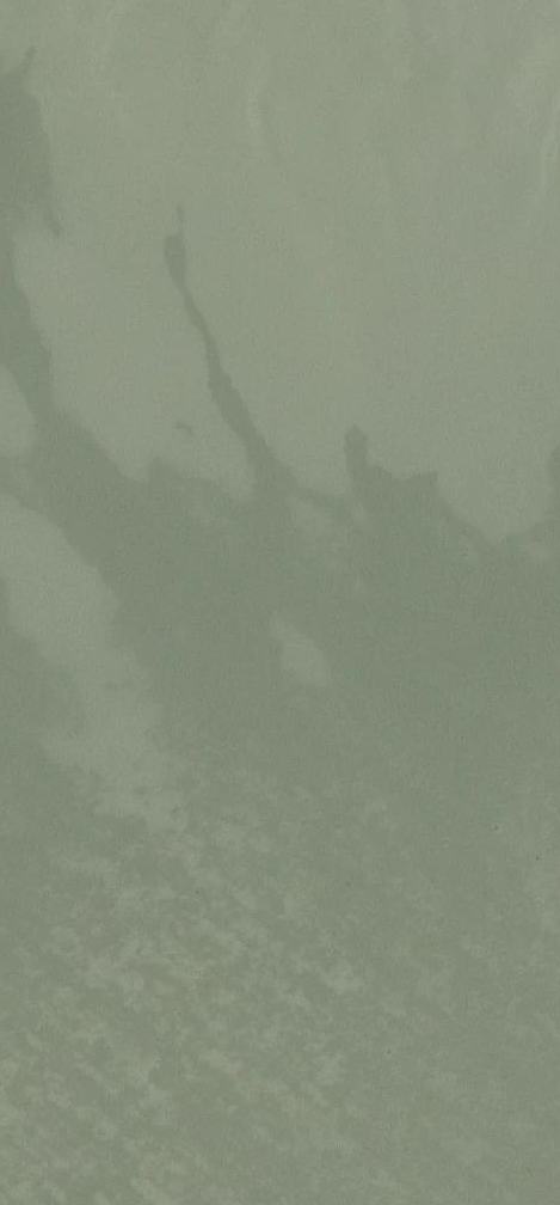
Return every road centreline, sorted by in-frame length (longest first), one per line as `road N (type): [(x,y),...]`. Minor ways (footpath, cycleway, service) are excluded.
road 1 (trunk): [(405,1204),(437,0)]
road 2 (trunk): [(354,0),(325,1204)]

